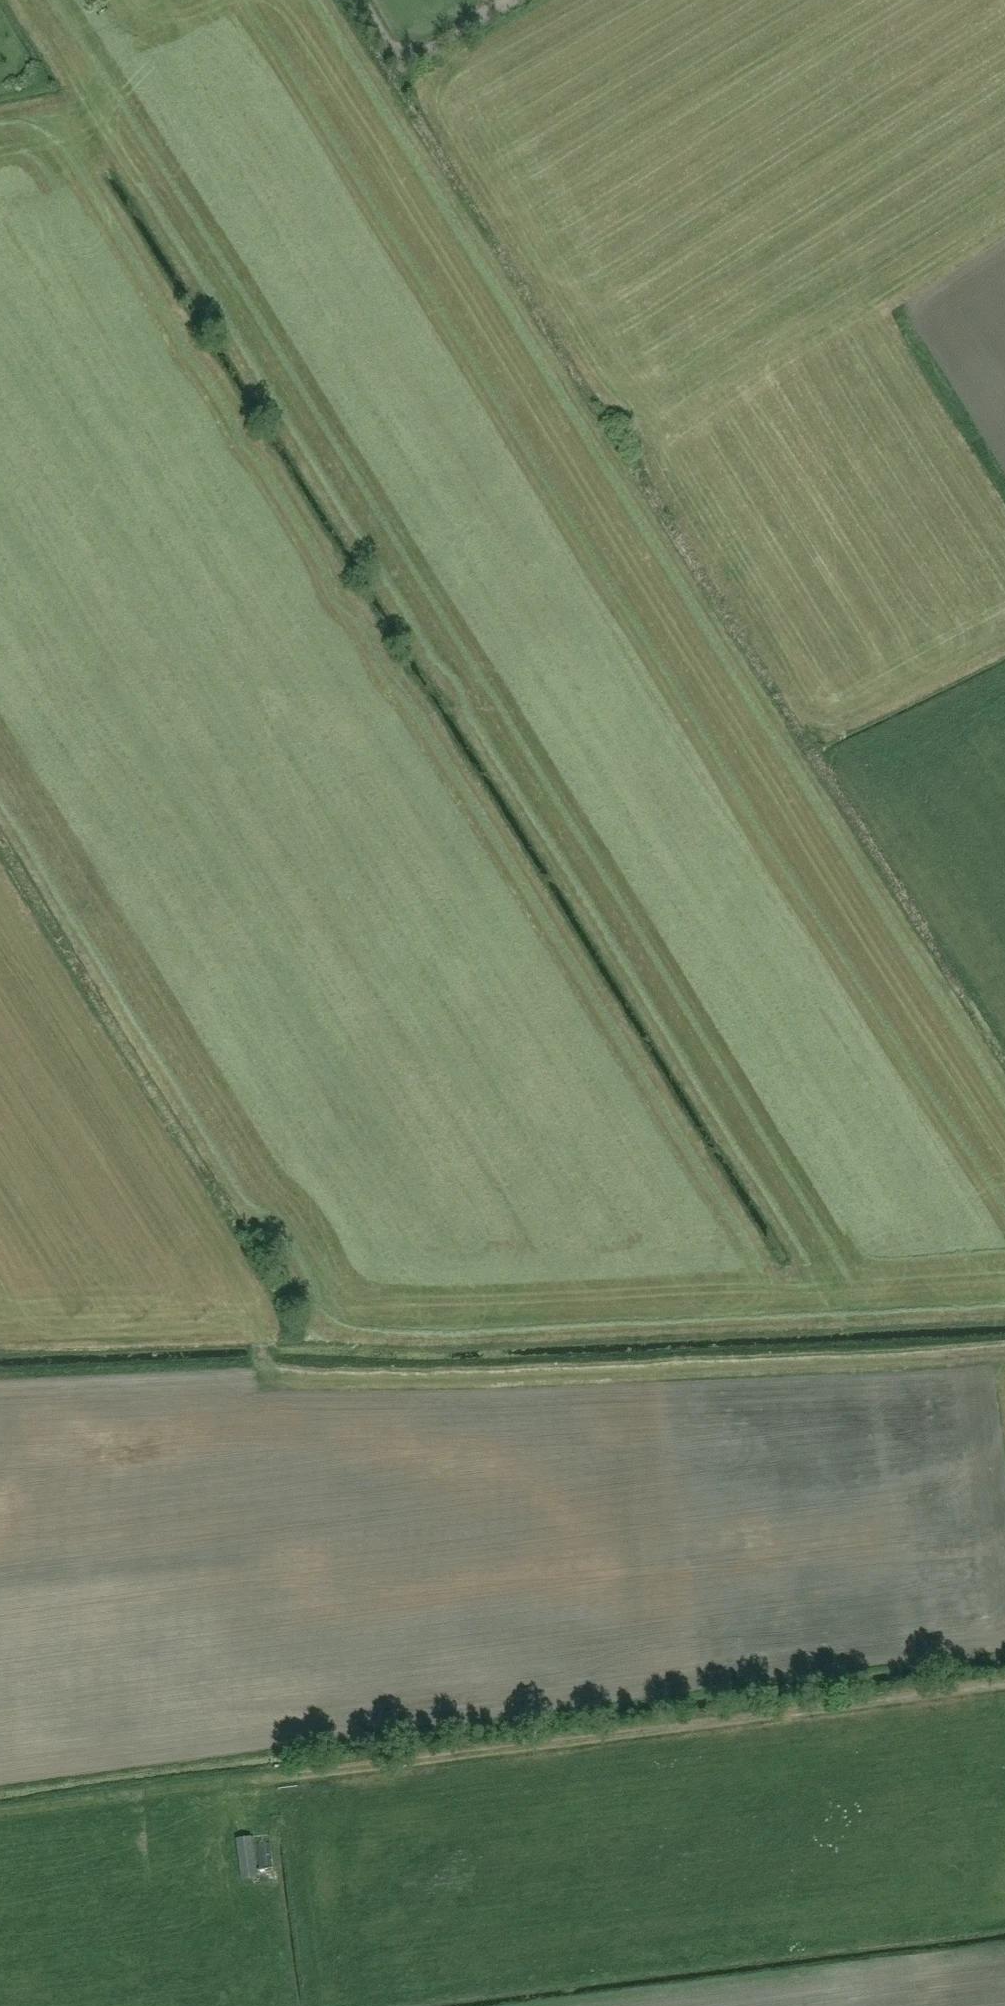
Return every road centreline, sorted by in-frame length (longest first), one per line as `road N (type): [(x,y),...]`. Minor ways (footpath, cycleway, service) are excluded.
road 1 (track): [(1004,1684),(0,1816)]
road 2 (track): [(1004,1352),(663,1368)]

